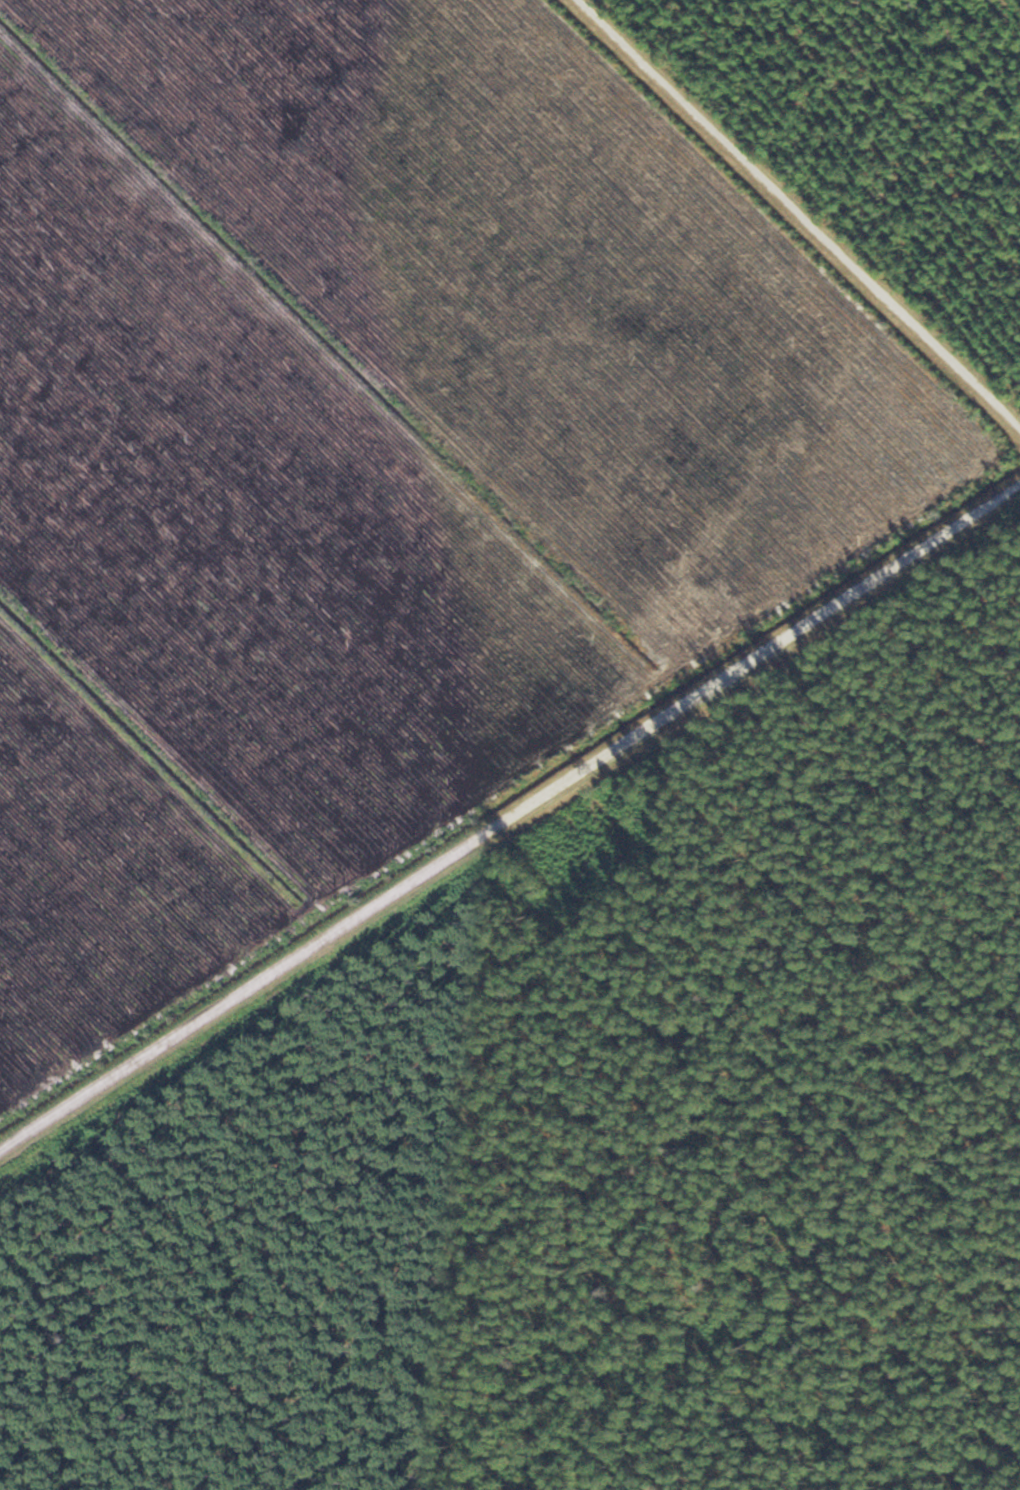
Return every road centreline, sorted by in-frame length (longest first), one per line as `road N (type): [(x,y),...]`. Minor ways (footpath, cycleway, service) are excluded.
road 1 (track): [(0,1152),(1019,493)]
road 2 (track): [(571,0),(1019,431)]

